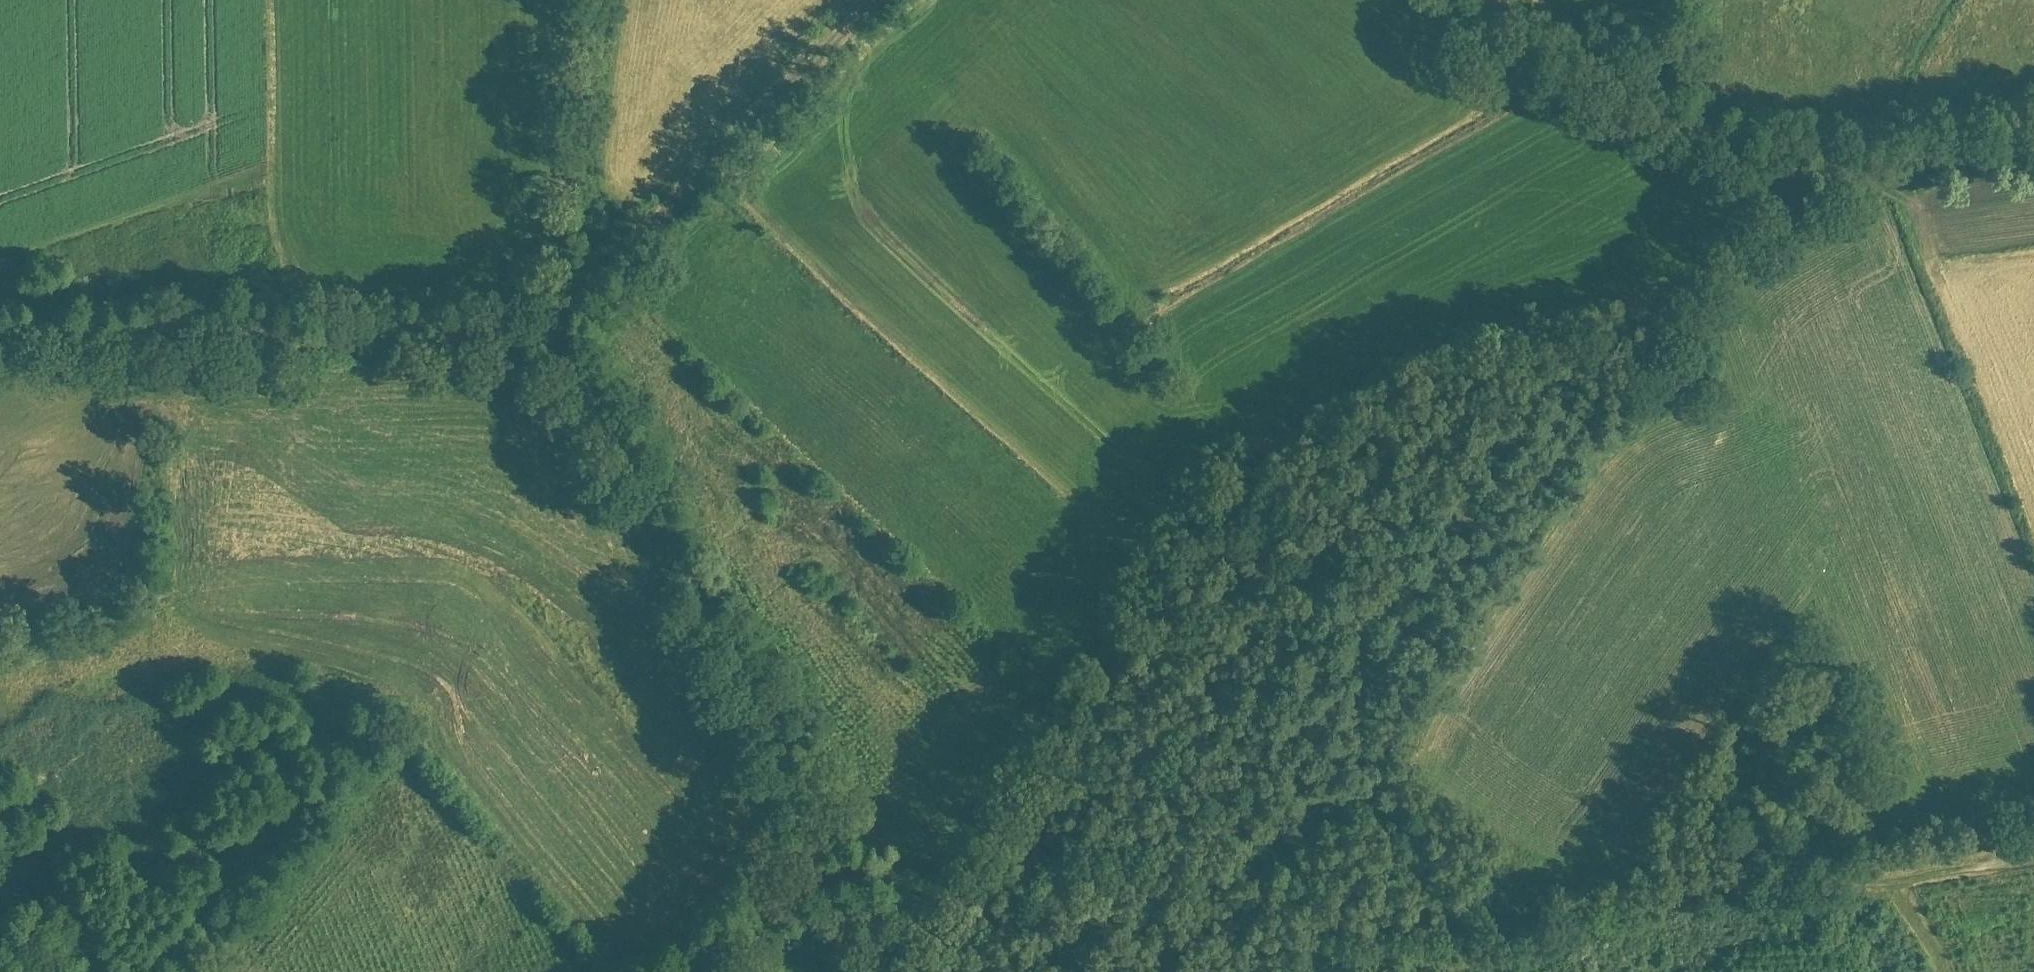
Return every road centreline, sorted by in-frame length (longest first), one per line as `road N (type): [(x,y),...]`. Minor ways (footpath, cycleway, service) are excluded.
road 1 (track): [(891,0),(578,324),(838,856),(877,908),(913,927),(1271,858),(1382,853),(1513,895),(1848,886),(2033,855)]
road 2 (track): [(2033,136),(1787,173),(1735,166),(1632,84),(1505,0)]
road 3 (track): [(578,324),(0,328)]
road 4 (track): [(812,800),(705,971)]

